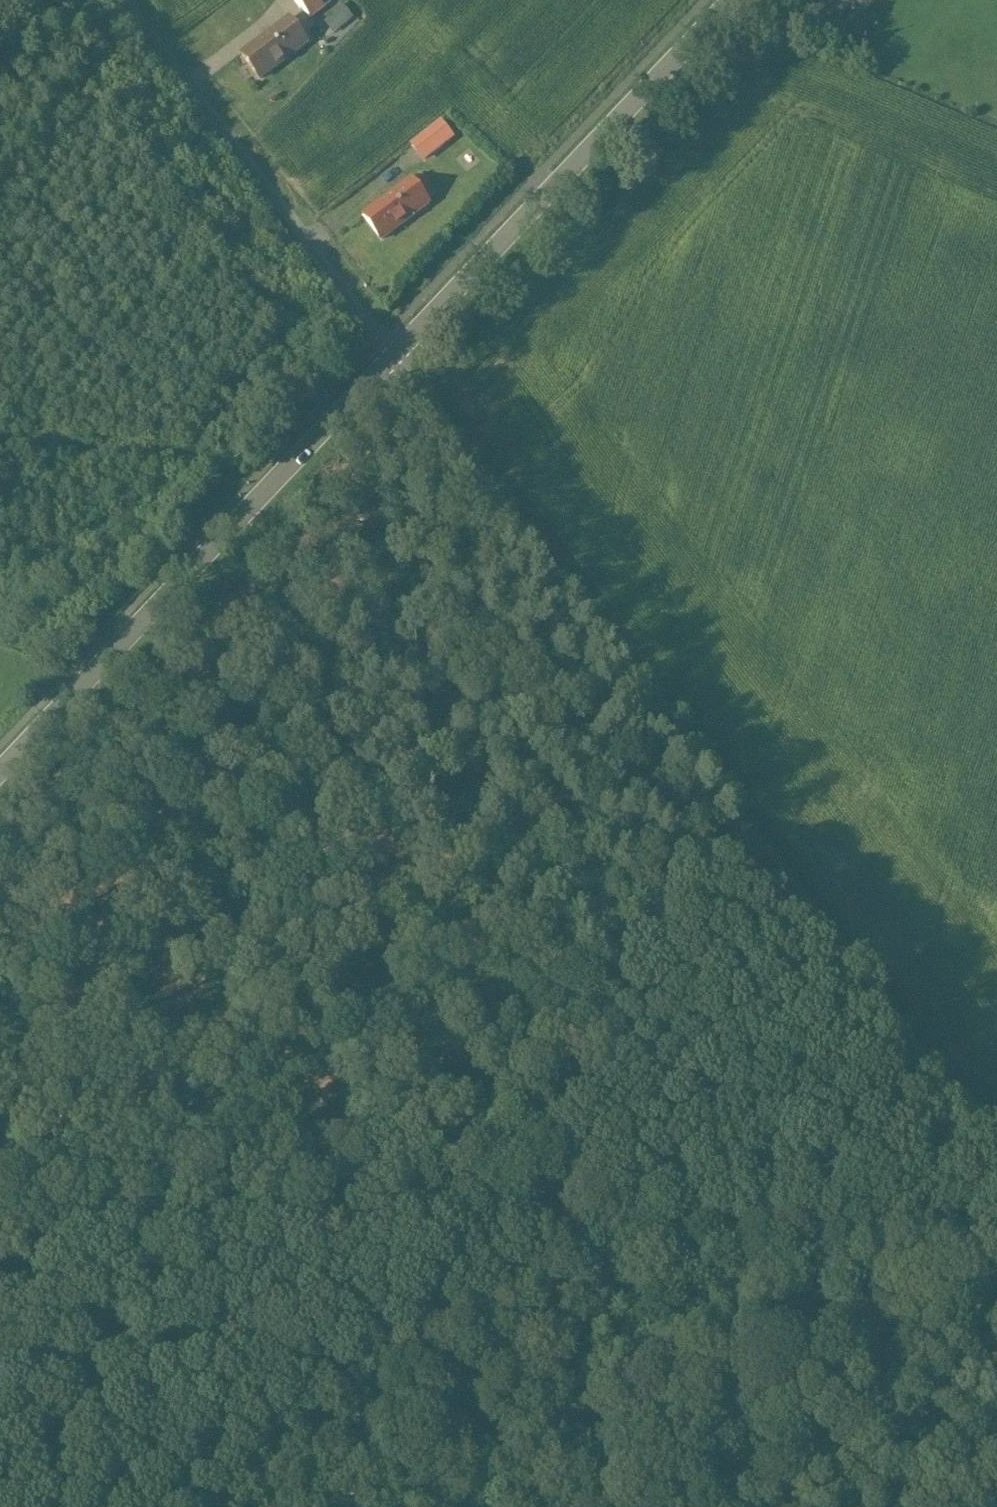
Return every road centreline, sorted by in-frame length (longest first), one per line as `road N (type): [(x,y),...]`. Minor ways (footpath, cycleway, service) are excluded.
road 1 (track): [(0,1233),(996,1241)]
road 2 (unclassified): [(393,361),(954,1090),(996,1116)]
road 3 (unclassified): [(0,772),(393,361)]
road 4 (unclassified): [(393,361),(731,0)]
road 5 (unclassified): [(123,0),(393,361)]

